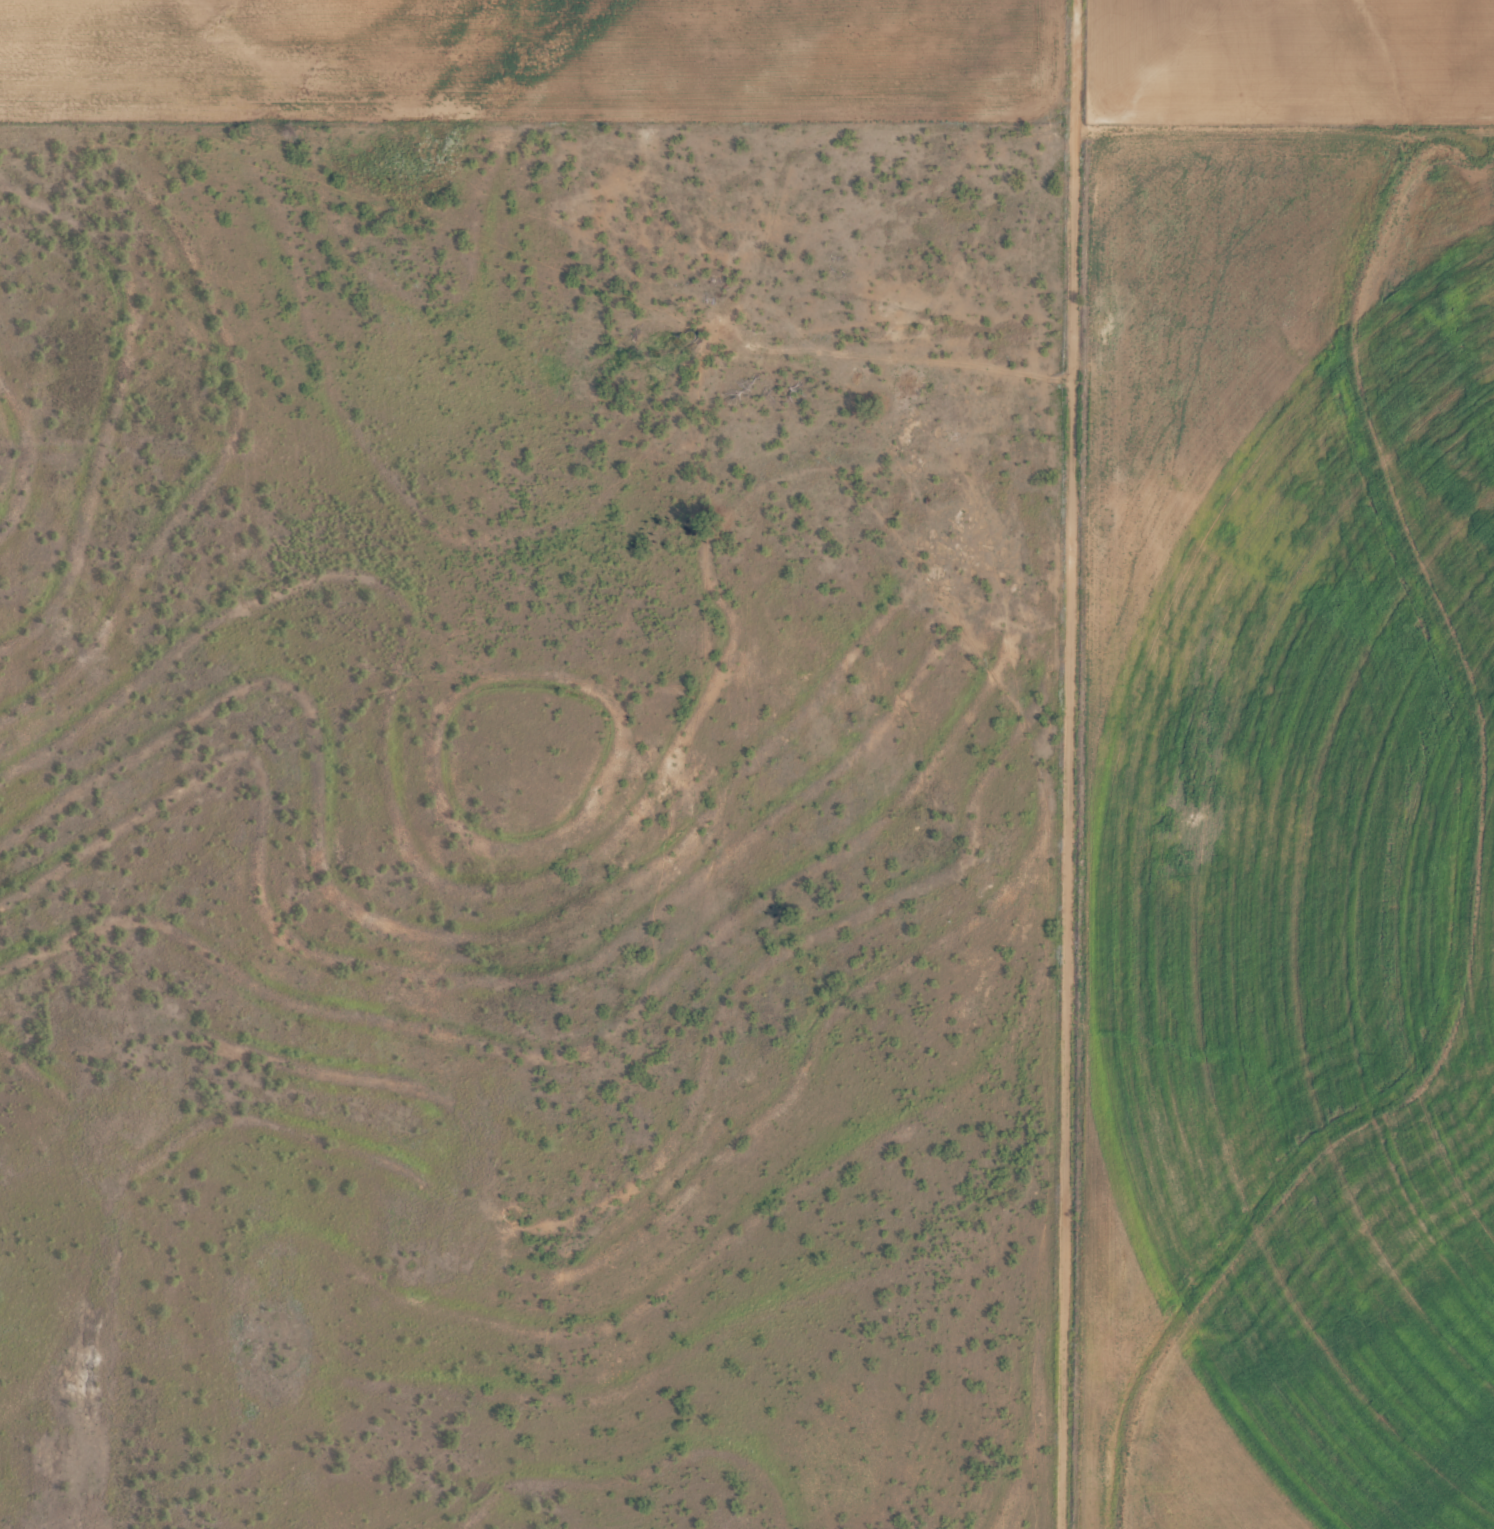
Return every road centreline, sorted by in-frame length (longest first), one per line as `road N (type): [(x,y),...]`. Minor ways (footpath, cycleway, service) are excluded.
road 1 (residential): [(1067,1528),(1080,0)]

